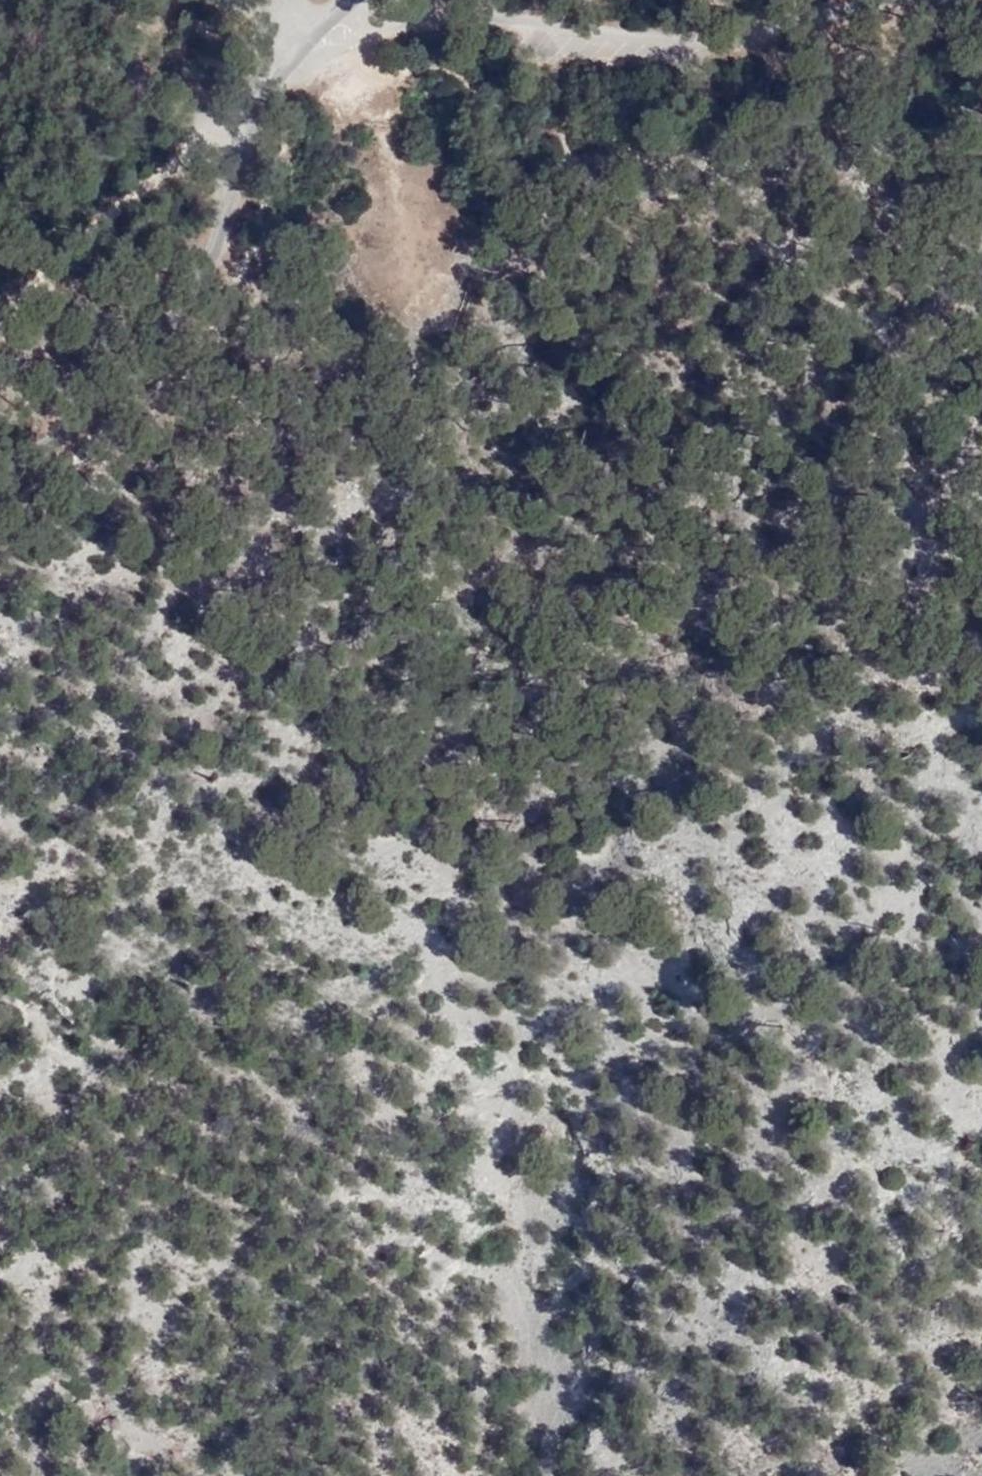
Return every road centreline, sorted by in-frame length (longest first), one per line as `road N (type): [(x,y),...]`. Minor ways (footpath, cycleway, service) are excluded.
road 1 (unclassified): [(924,0),(707,43),(626,45),(400,20),(327,32)]
road 2 (unclassified): [(0,473),(145,357),(208,265),(295,63),(327,32)]
road 3 (track): [(295,63),(190,76),(81,55),(0,52)]

